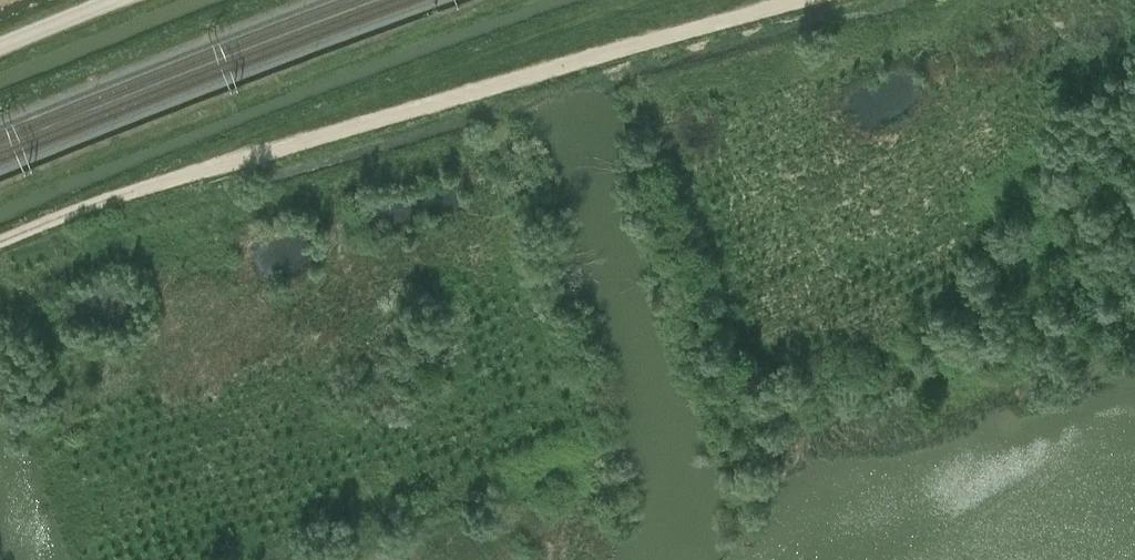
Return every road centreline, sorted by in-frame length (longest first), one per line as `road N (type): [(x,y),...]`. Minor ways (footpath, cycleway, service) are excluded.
road 1 (track): [(793,0),(177,176),(0,240)]
road 2 (unclassified): [(0,45),(112,0)]

